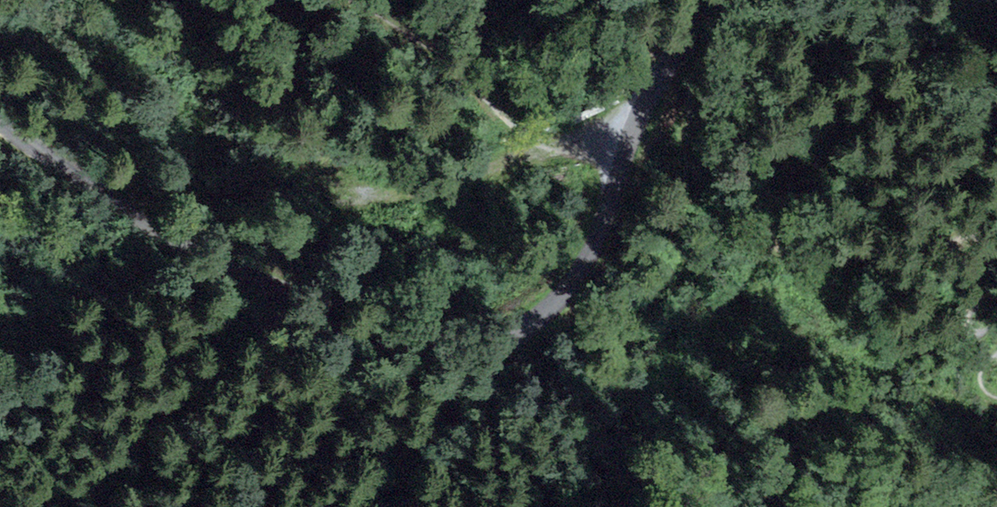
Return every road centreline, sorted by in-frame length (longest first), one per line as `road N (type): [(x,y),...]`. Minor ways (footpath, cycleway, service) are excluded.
road 1 (unclassified): [(0,123),(301,315),(419,359),(481,358),(527,339),(564,303),(635,148),(733,0)]
road 2 (track): [(635,148),(538,139),(438,46),(366,0)]
road 3 (track): [(337,193),(385,201),(453,187),(567,144)]

